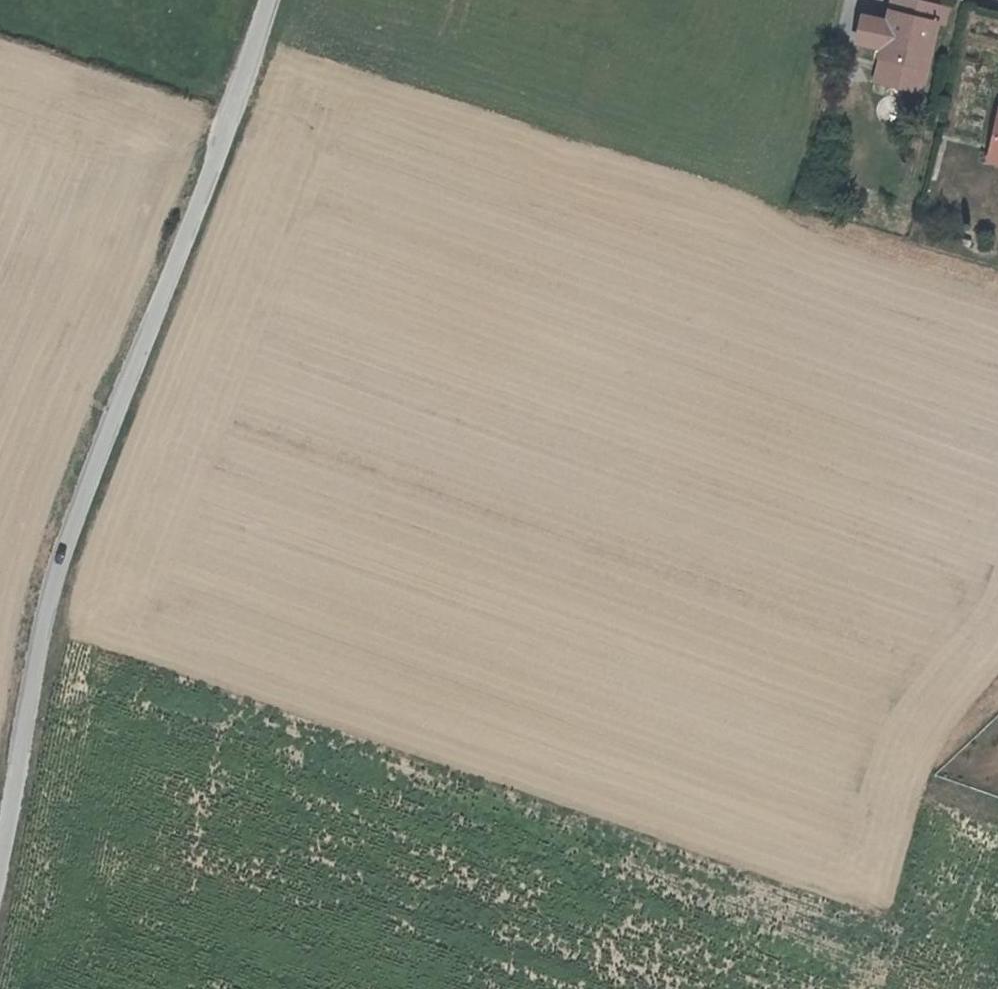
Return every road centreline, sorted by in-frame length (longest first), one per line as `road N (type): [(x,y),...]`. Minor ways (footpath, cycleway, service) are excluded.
road 1 (residential): [(0,857),(62,539),(248,108),(278,0)]

